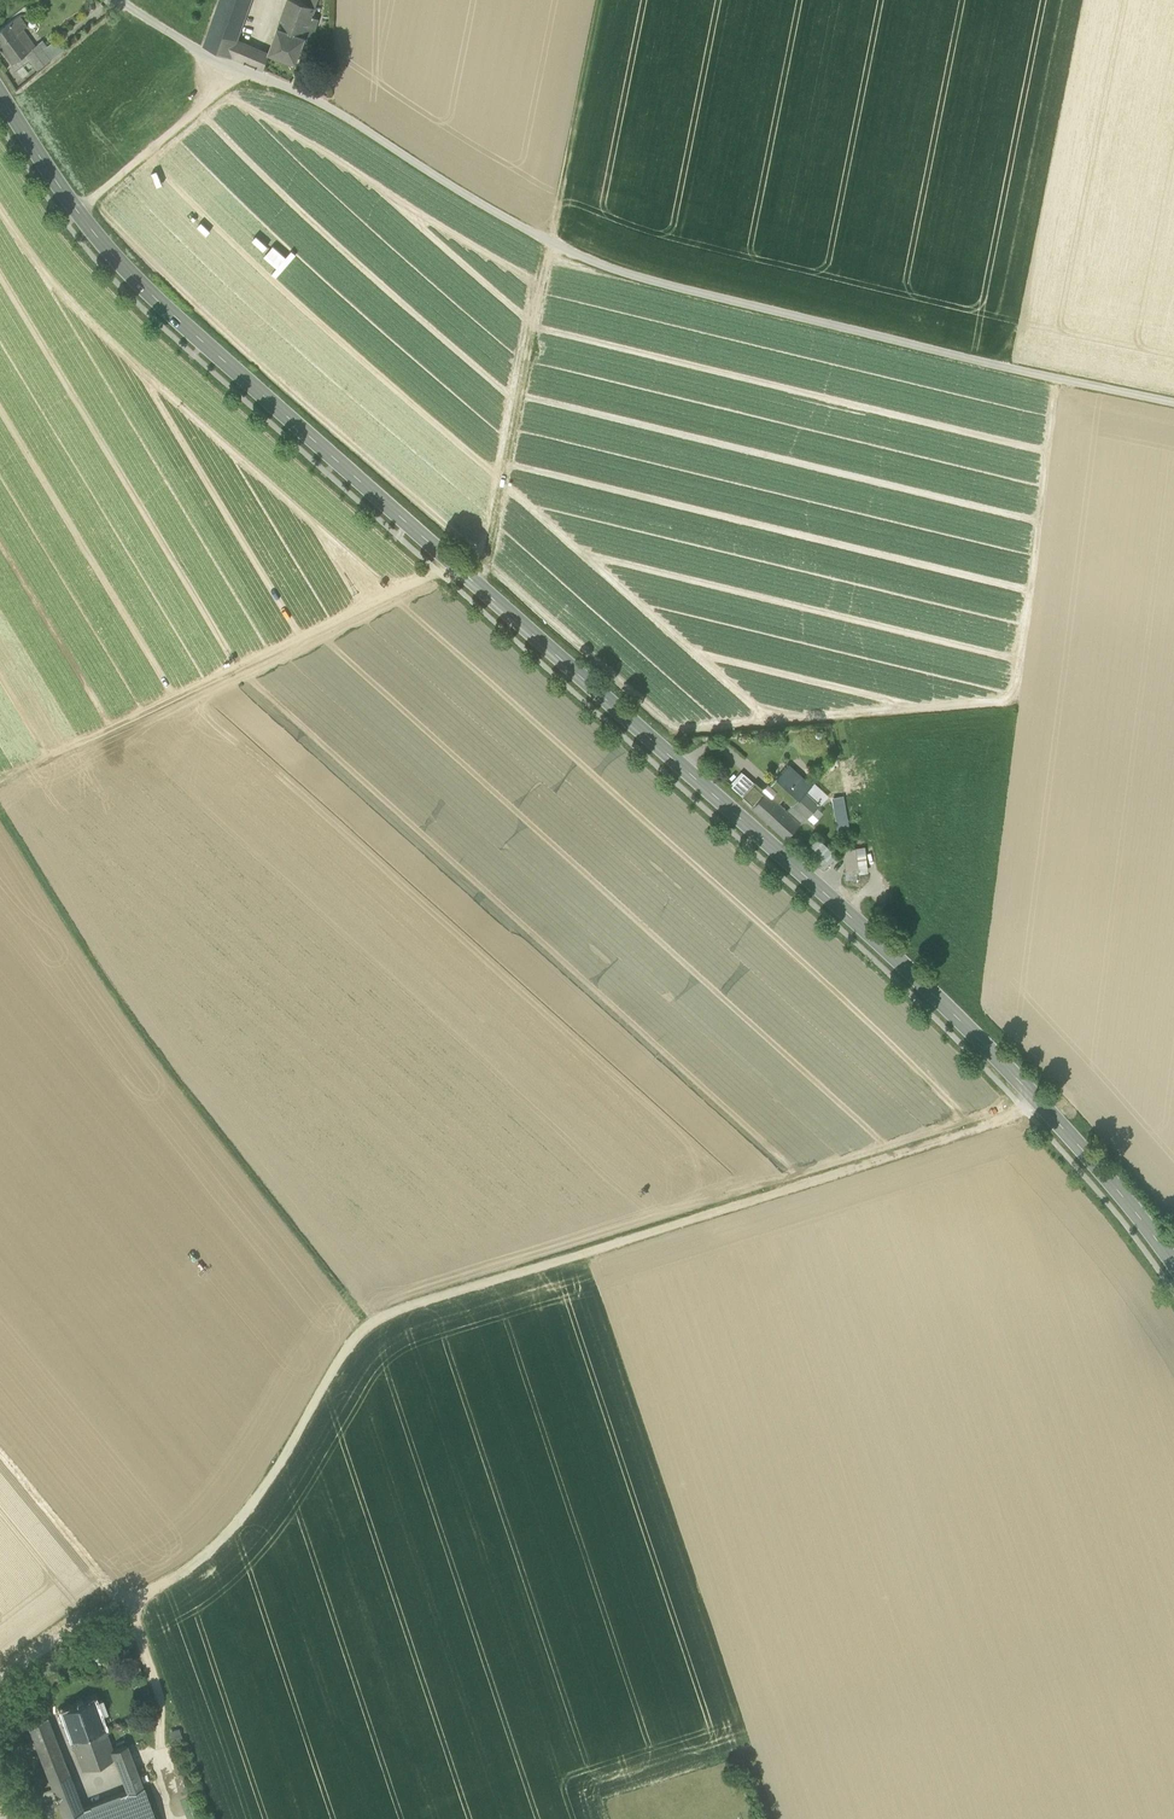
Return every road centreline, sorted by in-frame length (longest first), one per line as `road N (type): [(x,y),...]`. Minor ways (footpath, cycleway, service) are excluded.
road 1 (primary): [(0,95),(130,272),(896,958),(1042,1105),(1173,1265)]
road 2 (track): [(1042,1105),(375,1315),(345,1339),(215,1537),(124,1599),(158,1690),(161,1749)]
road 3 (unclassified): [(1173,401),(609,266),(481,208),(343,115),(199,51),(119,0)]
road 4 (track): [(482,589),(549,243)]
road 5 (track): [(0,1450),(124,1599),(0,1674)]
road 6 (track): [(598,0),(549,243)]

